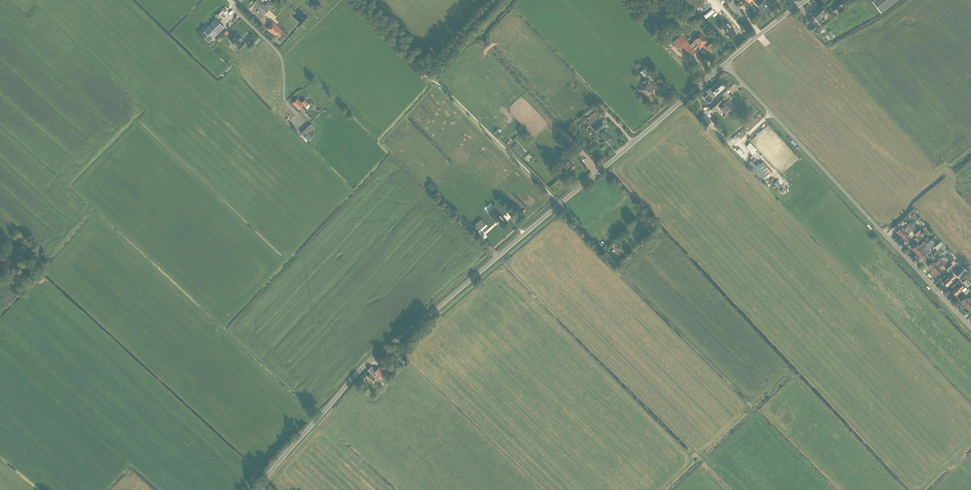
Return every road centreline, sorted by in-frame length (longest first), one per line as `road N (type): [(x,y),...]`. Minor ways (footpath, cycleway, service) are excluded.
road 1 (unclassified): [(258,489),(360,370),(725,64)]
road 2 (unclassified): [(970,332),(725,64)]

